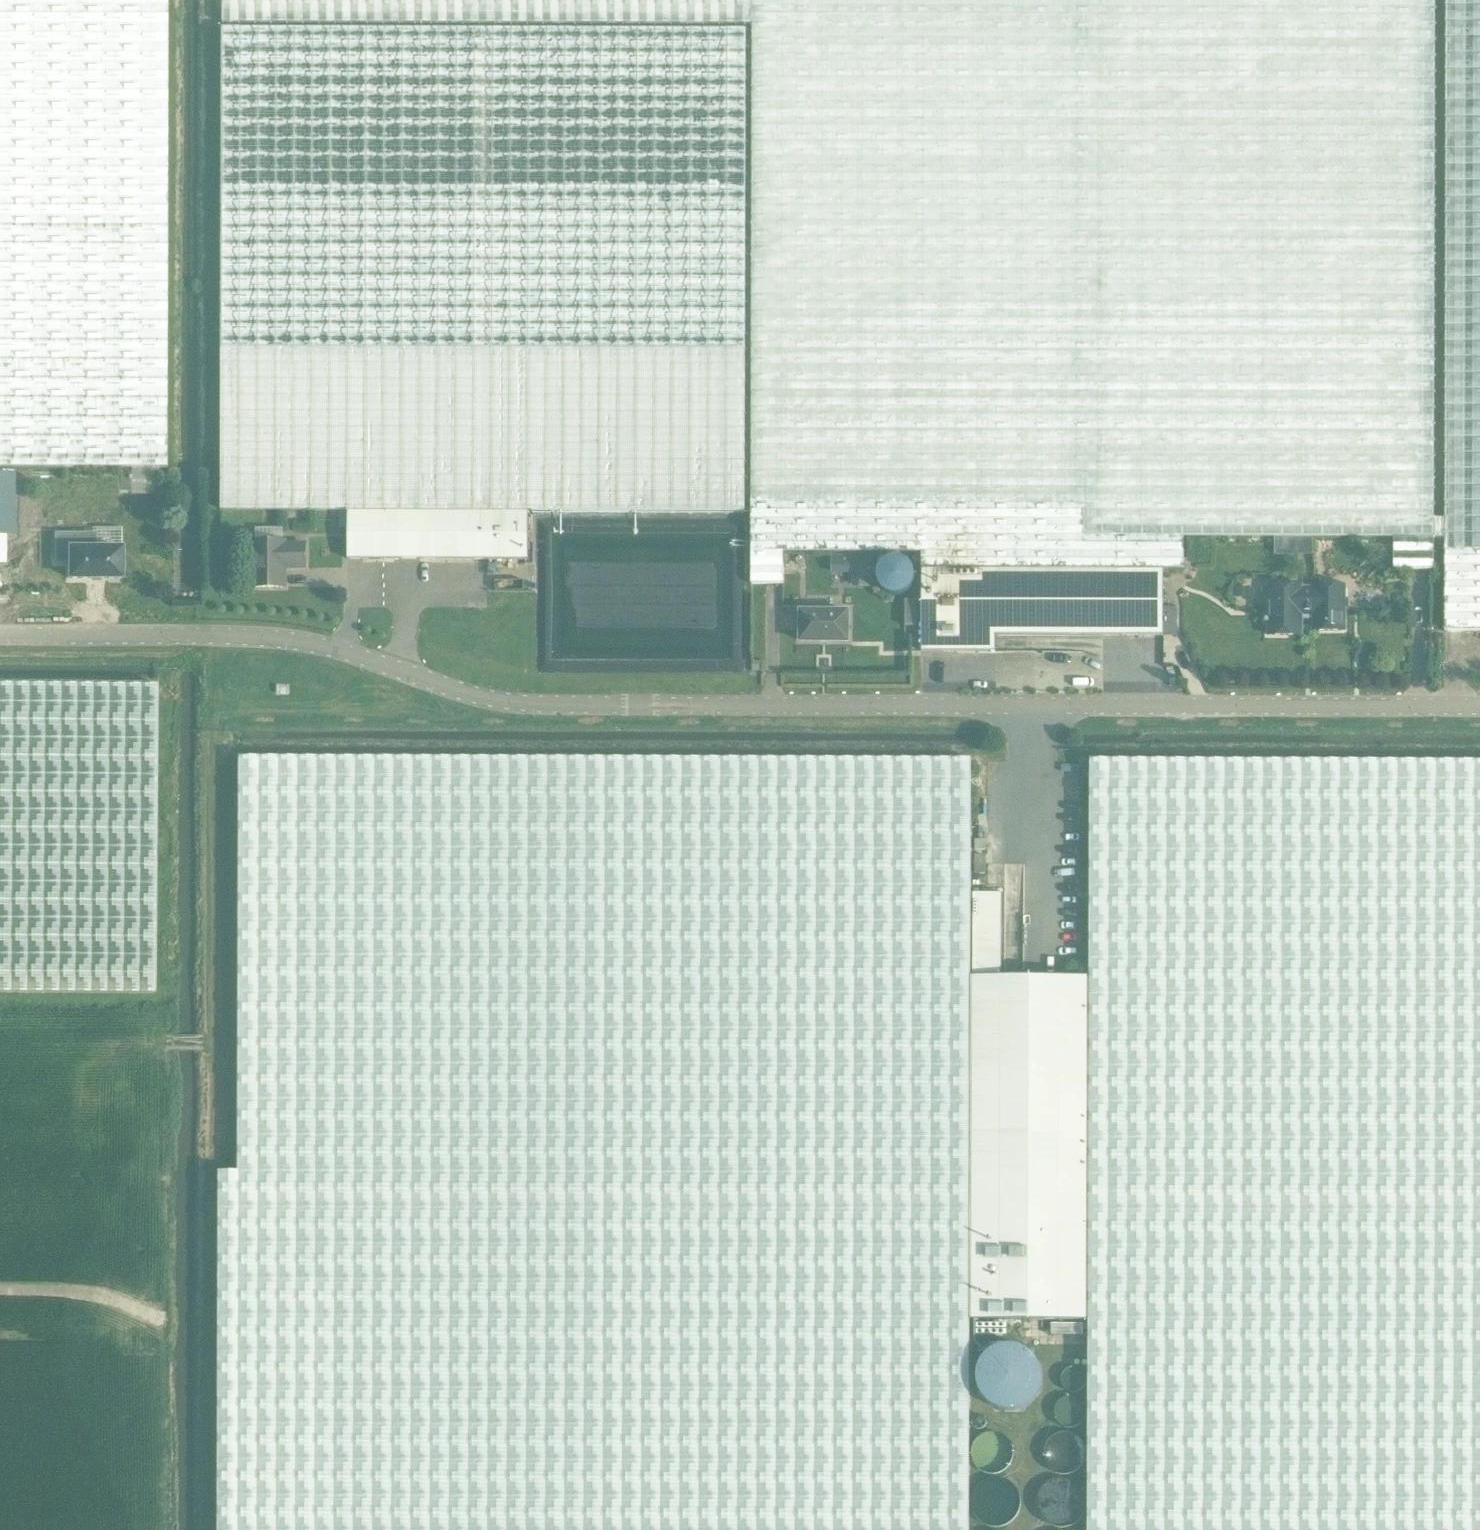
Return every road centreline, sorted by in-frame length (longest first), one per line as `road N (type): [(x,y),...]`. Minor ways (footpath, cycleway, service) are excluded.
road 1 (unclassified): [(1479,709),(534,708),(281,644),(0,636)]
road 2 (track): [(0,1292),(68,1291),(174,1321)]

